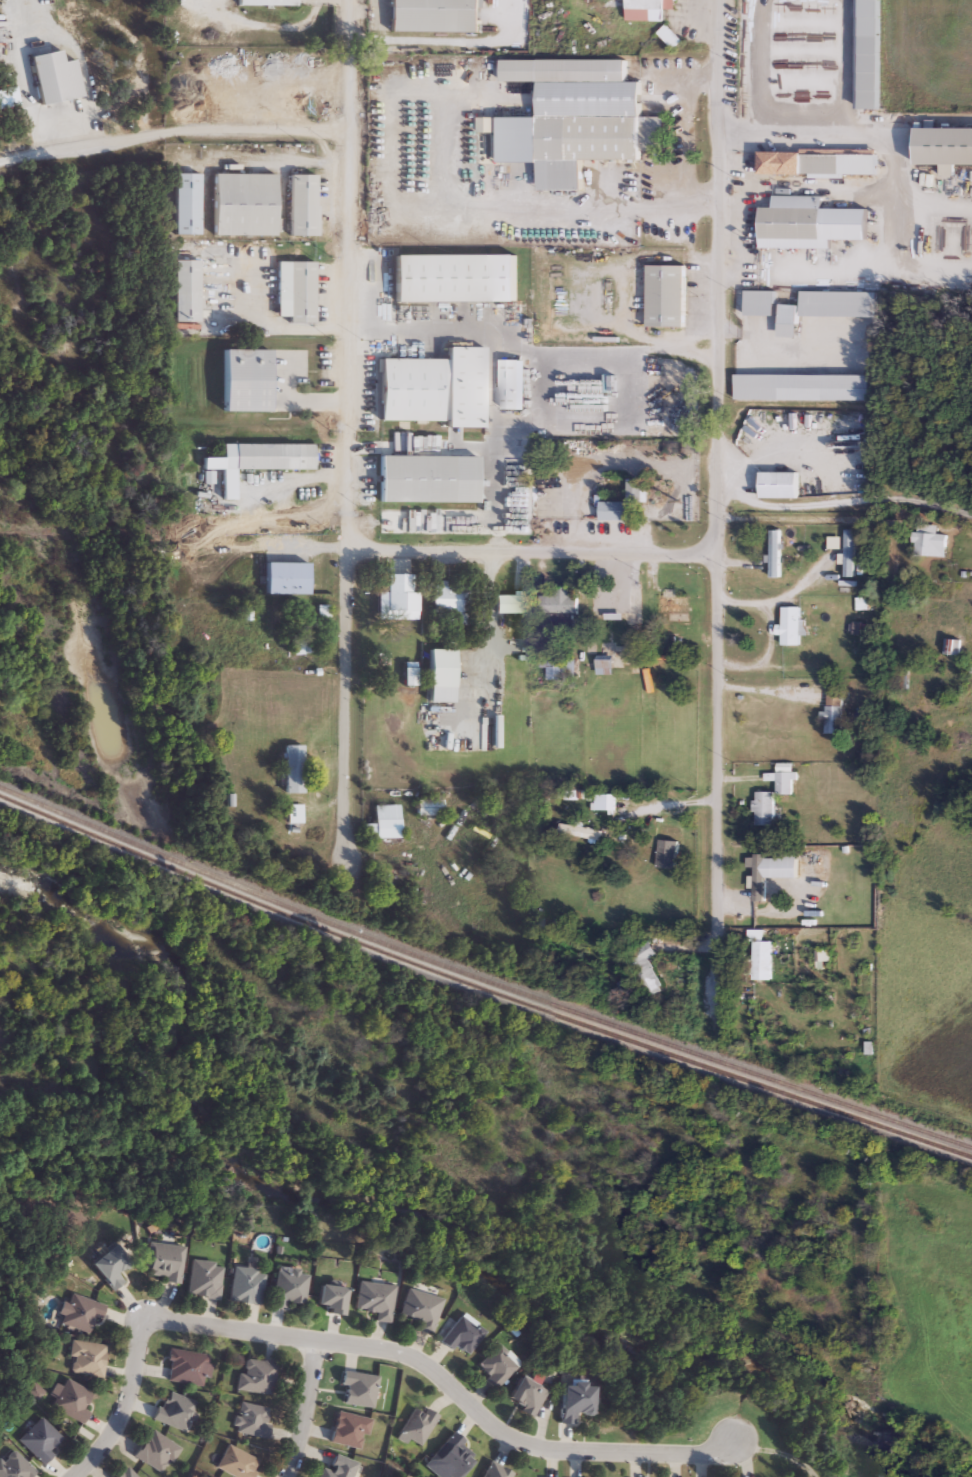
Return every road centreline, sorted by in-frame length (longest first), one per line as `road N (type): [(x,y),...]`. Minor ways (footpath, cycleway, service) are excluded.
road 1 (residential): [(719,0),(717,981)]
road 2 (residential): [(346,860),(345,0)]
road 3 (residential): [(145,1325),(160,1319),(402,1352),(434,1369),(503,1435),(531,1447),(704,1454),(733,1436)]
road 4 (residential): [(715,555),(348,548)]
road 5 (residential): [(71,1476),(119,1419),(145,1325)]
road 6 (residential): [(316,1341),(287,1476)]

